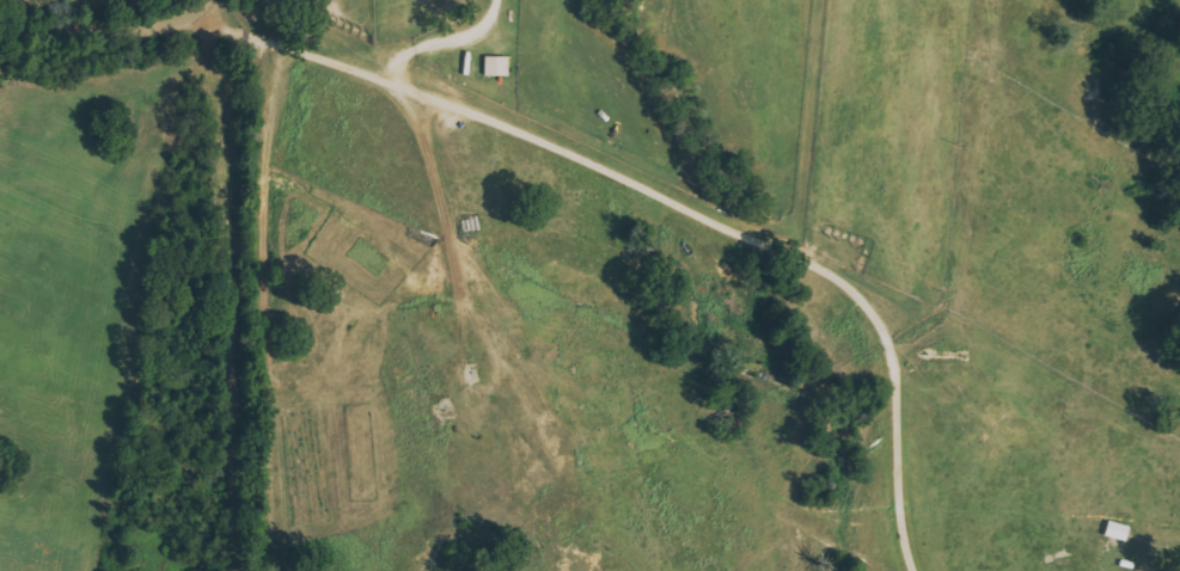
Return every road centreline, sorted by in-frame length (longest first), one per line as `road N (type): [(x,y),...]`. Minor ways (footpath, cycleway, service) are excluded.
road 1 (residential): [(0,29),(154,29),(203,0)]

